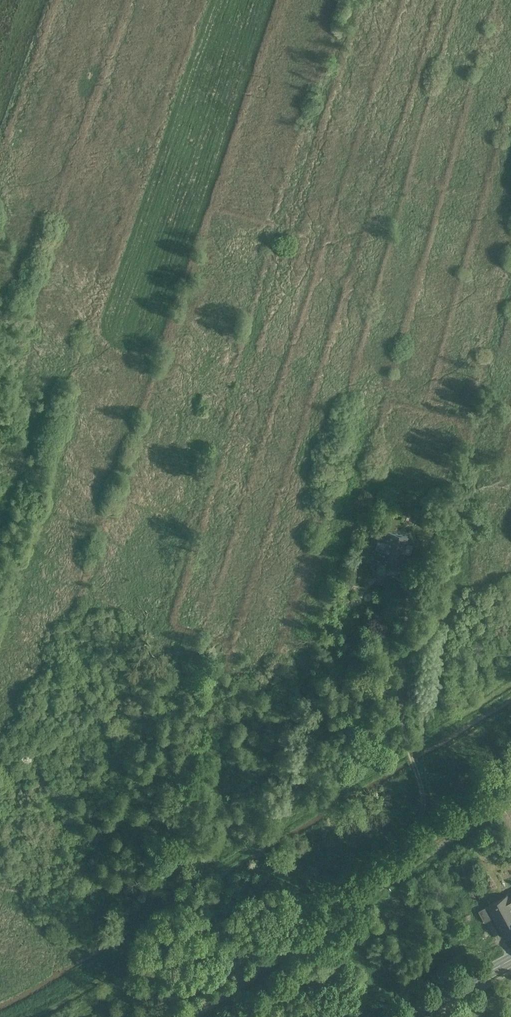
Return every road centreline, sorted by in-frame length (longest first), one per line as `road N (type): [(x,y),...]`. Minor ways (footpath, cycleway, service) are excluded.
road 1 (track): [(407,748),(422,799),(413,829),(173,1006)]
road 2 (track): [(173,1006),(146,954),(40,1016)]
road 3 (track): [(407,748),(400,695),(409,579)]
road 4 (primary): [(510,958),(401,1016)]
road 5 (track): [(510,685),(407,748)]

